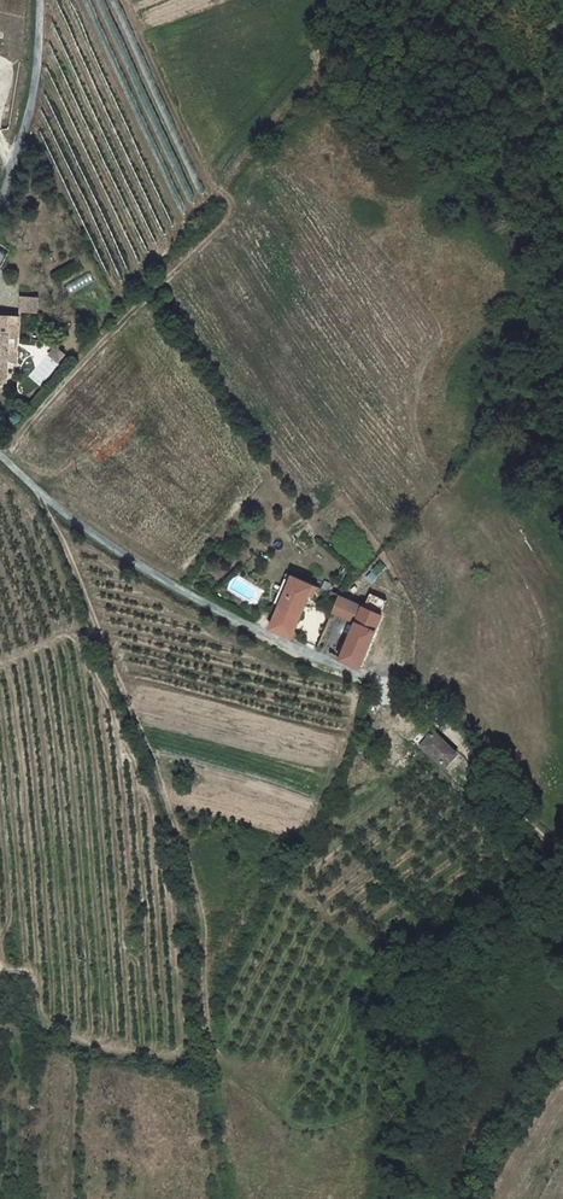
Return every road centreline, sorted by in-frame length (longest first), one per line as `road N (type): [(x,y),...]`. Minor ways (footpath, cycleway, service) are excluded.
road 1 (unclassified): [(0,460),(43,500),(214,612),(359,677)]
road 2 (track): [(359,677),(406,688),(562,861)]
road 3 (unclassified): [(0,209),(37,69),(36,0)]

